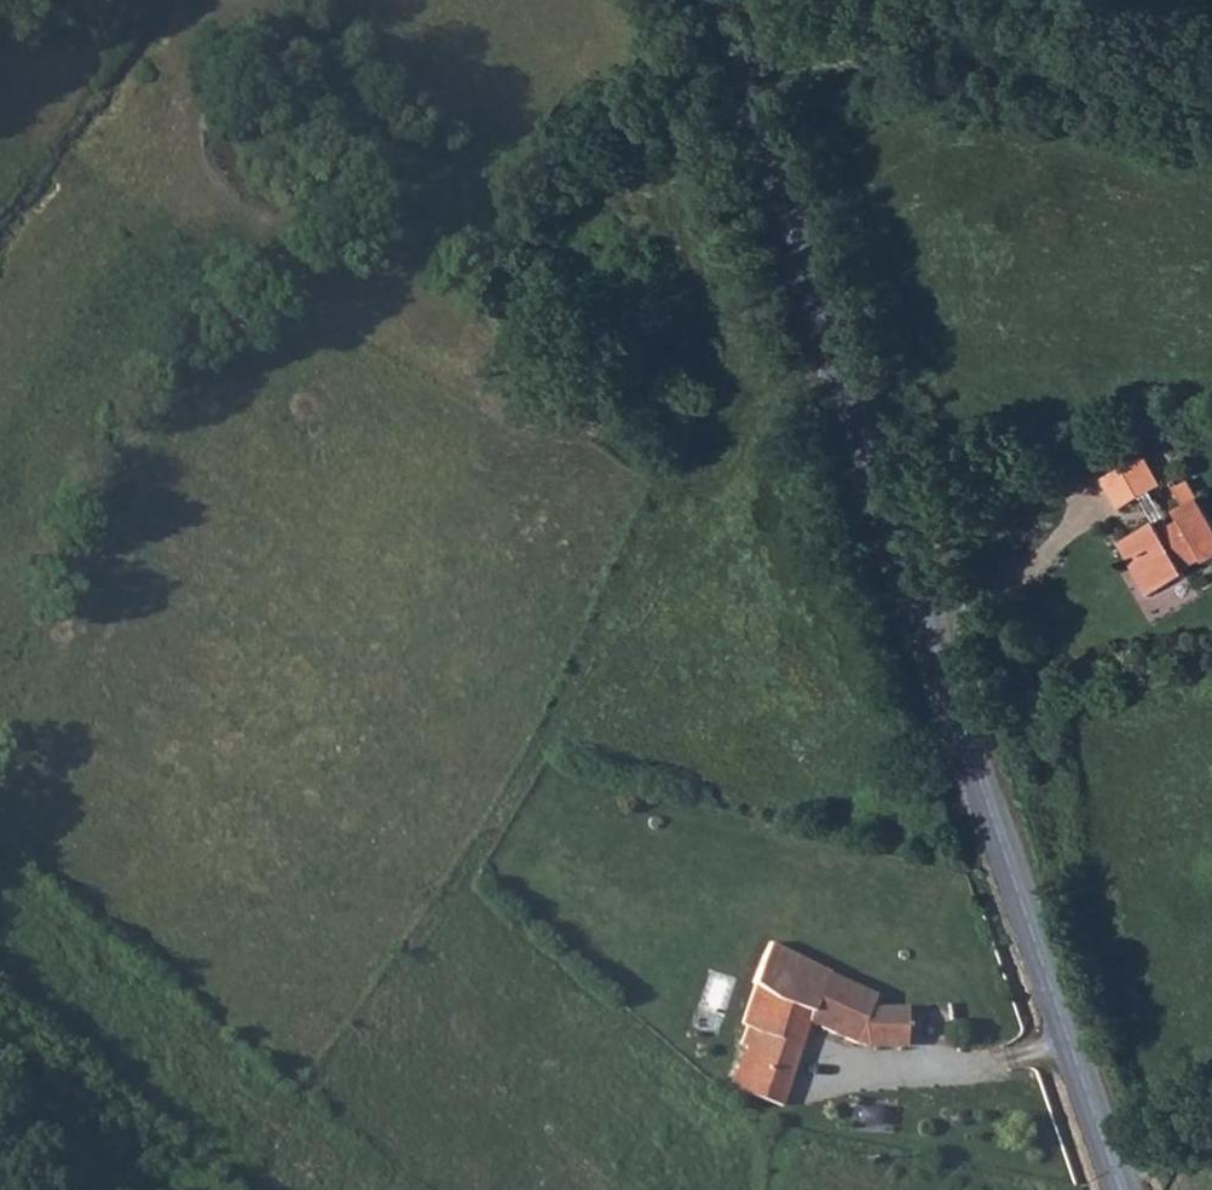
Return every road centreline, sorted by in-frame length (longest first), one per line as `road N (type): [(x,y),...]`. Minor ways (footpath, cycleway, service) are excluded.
road 1 (tertiary): [(715,0),(1116,1189)]

